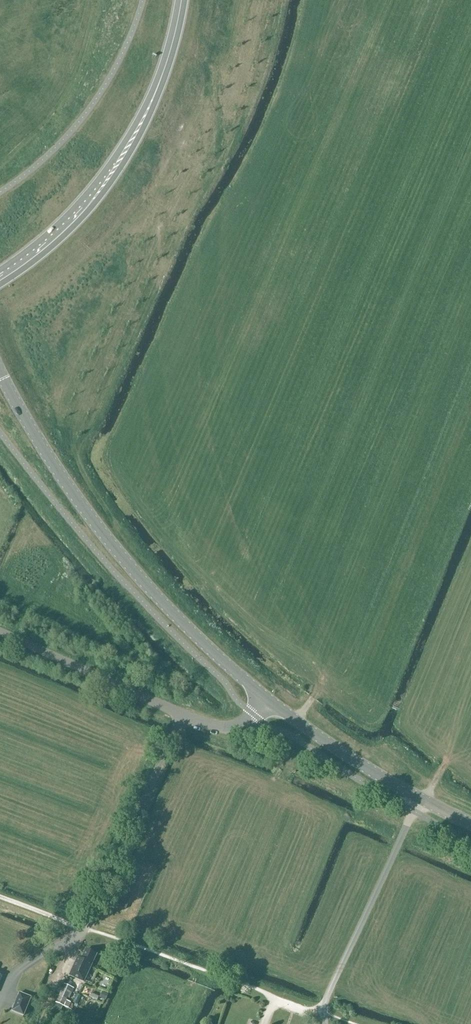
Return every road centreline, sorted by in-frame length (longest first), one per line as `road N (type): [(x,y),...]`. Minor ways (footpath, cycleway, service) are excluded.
road 1 (tertiary): [(267,699),(124,560),(77,502),(0,372)]
road 2 (unclassified): [(0,633),(216,725),(243,725),(267,699)]
road 3 (tertiary): [(0,283),(92,205),(138,137),(156,90)]
road 4 (tertiary): [(156,90),(83,198),(0,268)]
road 5 (tertiary): [(470,824),(359,763),(267,699)]

